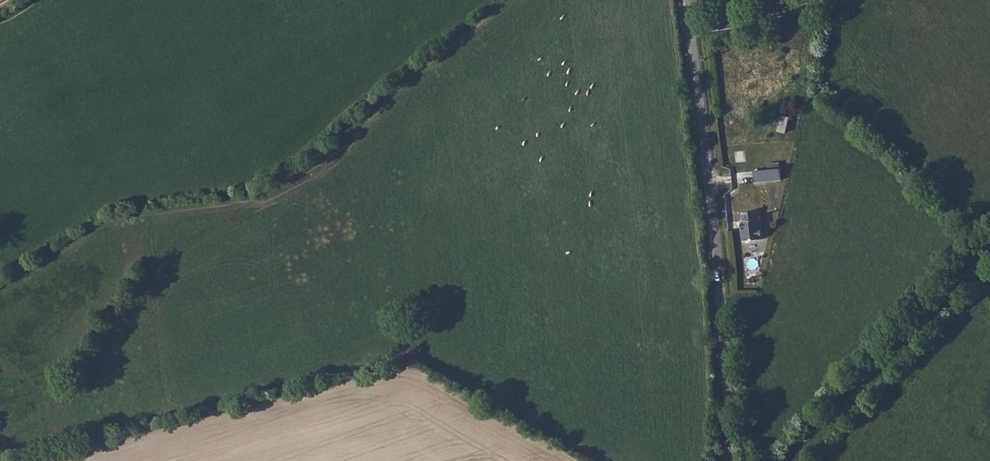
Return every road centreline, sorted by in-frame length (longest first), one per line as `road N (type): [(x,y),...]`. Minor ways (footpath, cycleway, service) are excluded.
road 1 (unclassified): [(733,460),(732,359),(689,0)]

